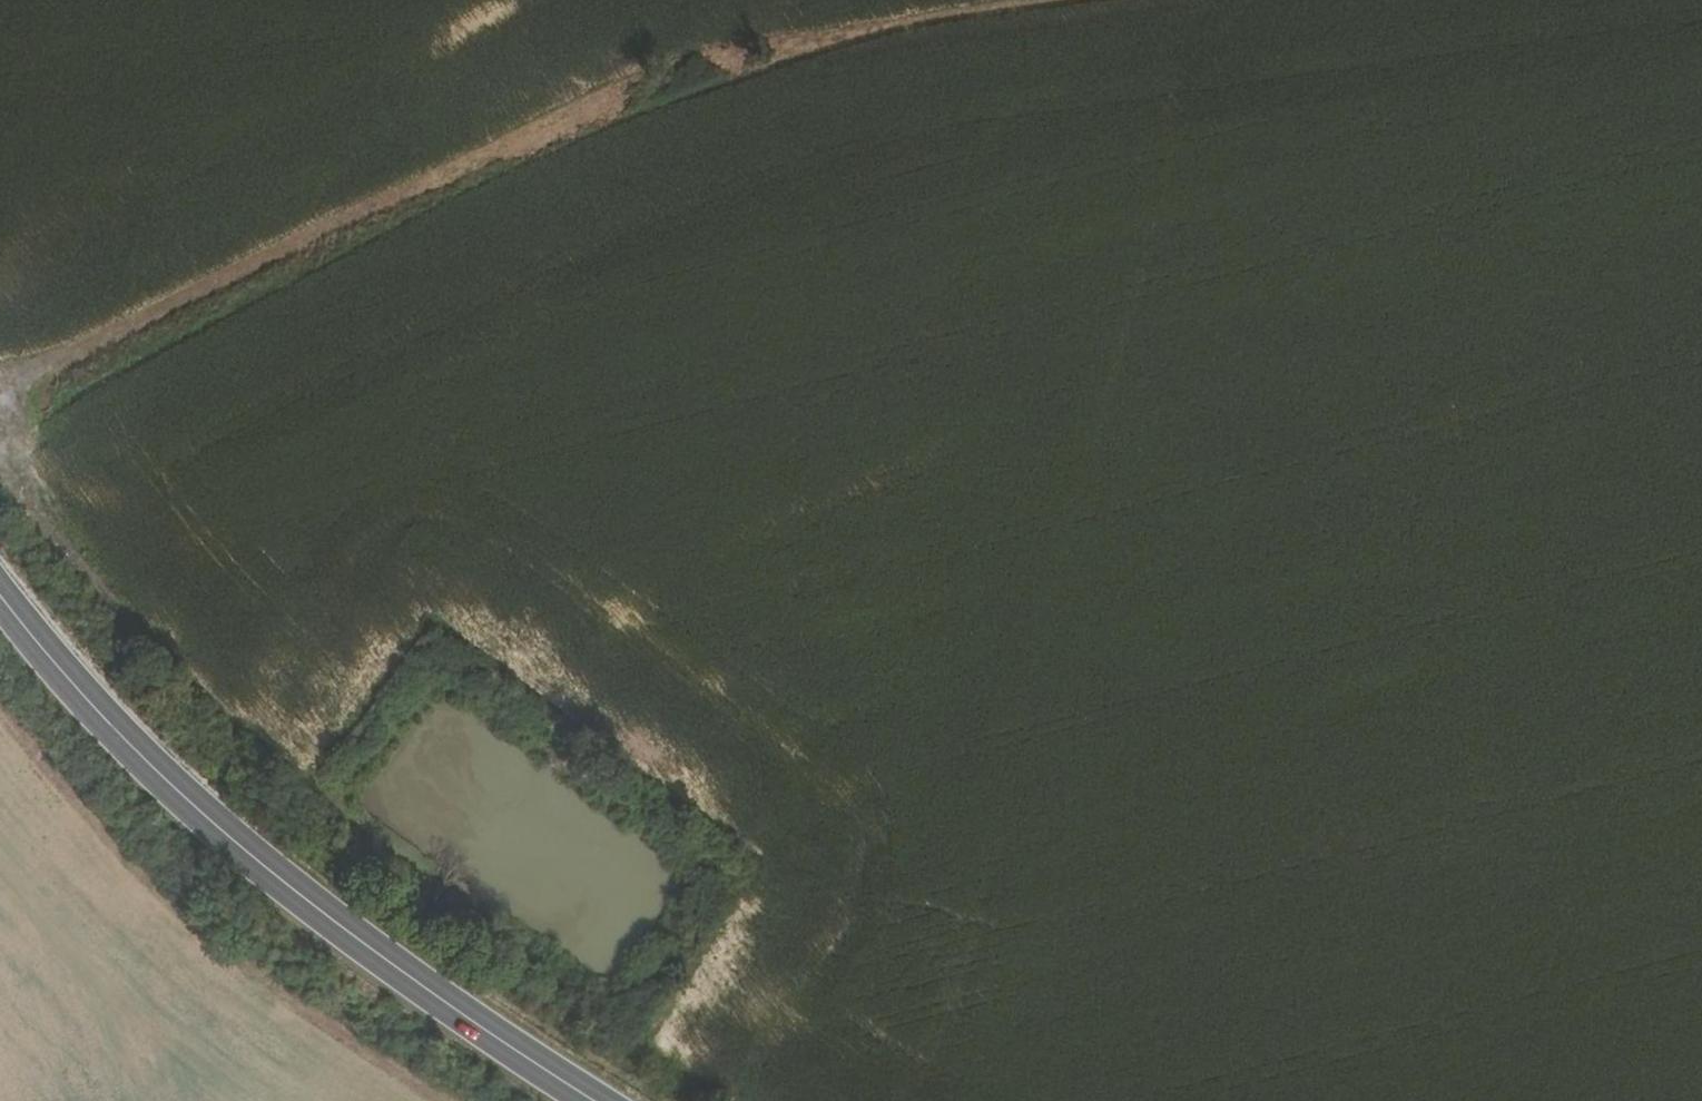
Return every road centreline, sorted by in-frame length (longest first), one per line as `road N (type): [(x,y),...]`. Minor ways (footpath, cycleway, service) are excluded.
road 1 (track): [(1068,0),(824,43),(619,108),(312,241),(0,398)]
road 2 (secondary): [(591,1100),(338,929),(256,863),(118,736),(0,599)]

